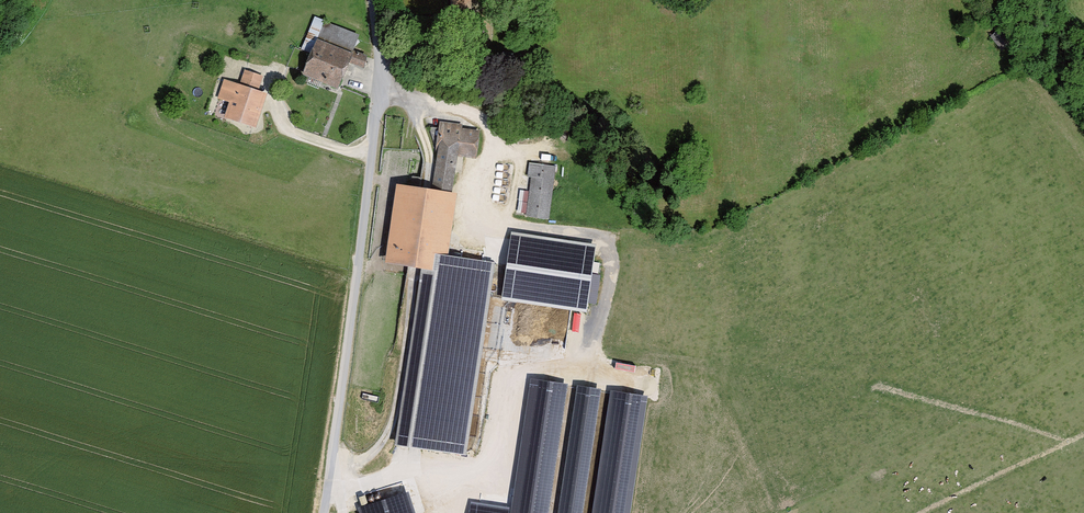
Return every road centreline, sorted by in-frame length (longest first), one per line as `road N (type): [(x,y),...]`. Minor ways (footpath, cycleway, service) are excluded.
road 1 (unclassified): [(375,0),(379,97),(332,469)]

